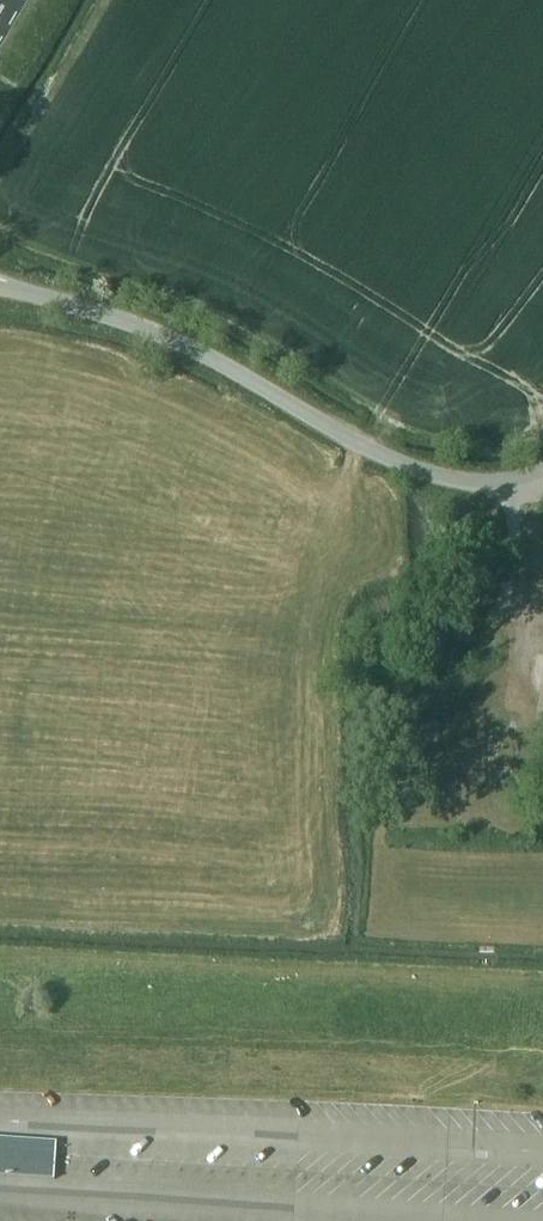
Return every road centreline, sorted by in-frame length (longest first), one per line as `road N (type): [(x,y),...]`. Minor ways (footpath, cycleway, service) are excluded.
road 1 (unclassified): [(0,283),(164,337),(422,471),(476,484),(542,473)]

